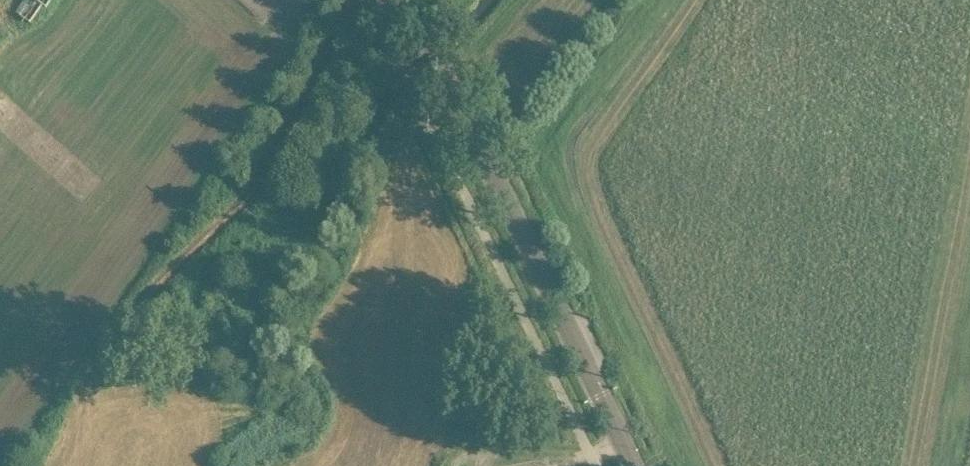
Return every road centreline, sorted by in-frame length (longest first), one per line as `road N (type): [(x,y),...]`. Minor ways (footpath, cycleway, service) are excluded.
road 1 (tertiary): [(634,465),(405,0)]
road 2 (track): [(361,0),(245,194),(162,286),(115,364)]
road 3 (track): [(461,465),(476,458),(591,456),(622,442)]

